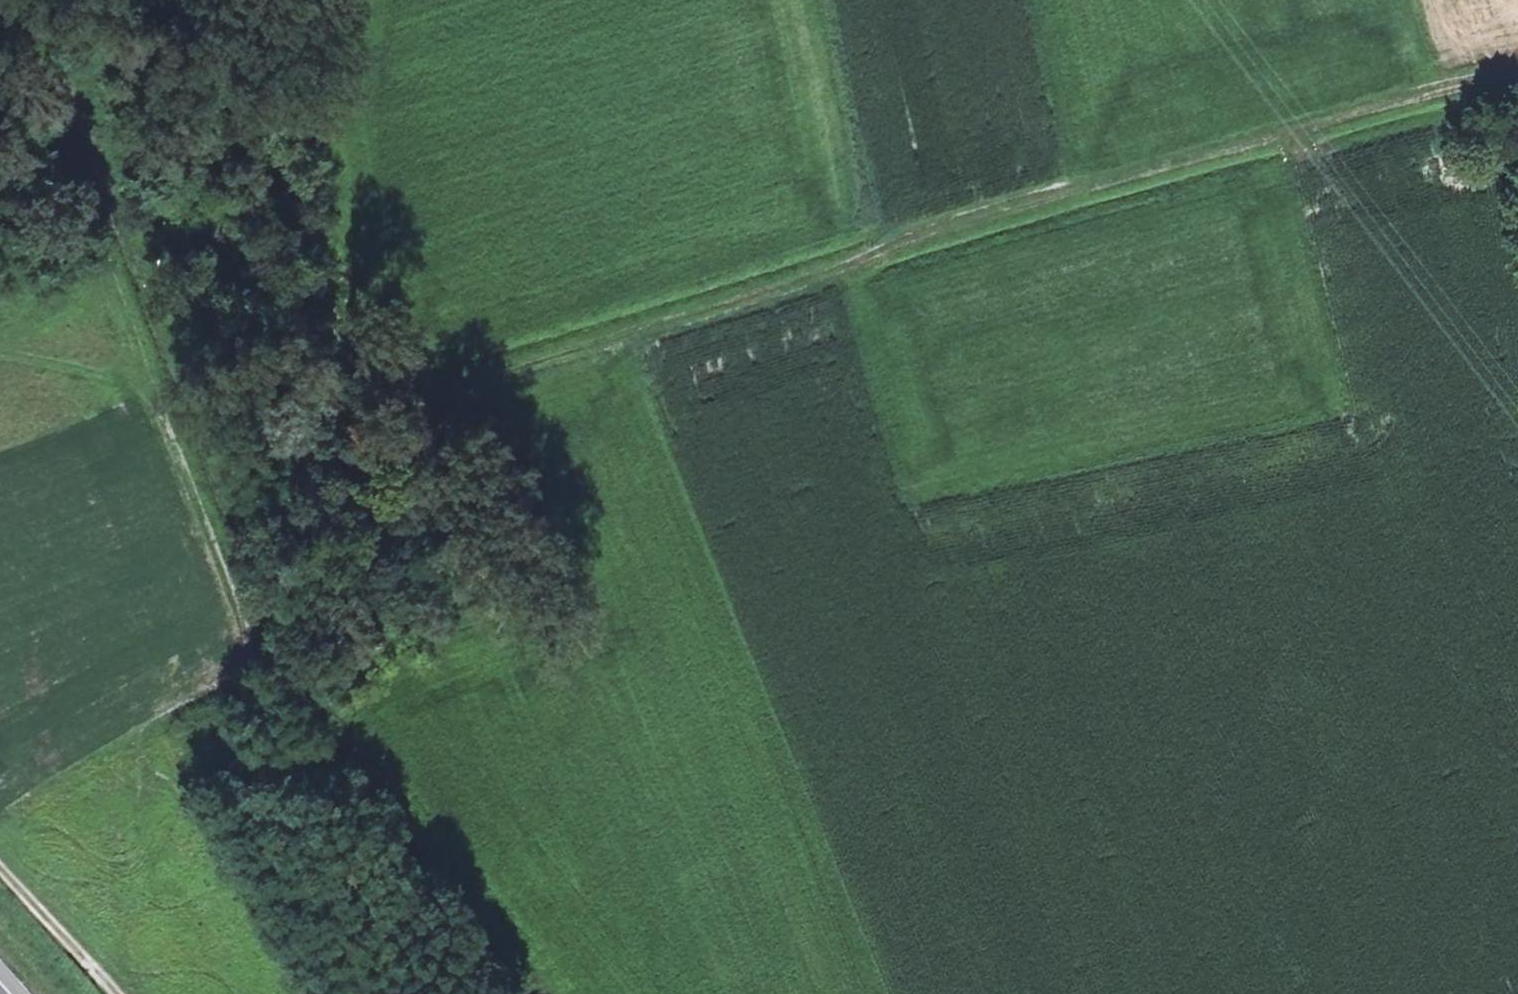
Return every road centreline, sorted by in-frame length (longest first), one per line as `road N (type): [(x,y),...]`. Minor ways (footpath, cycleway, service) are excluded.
road 1 (track): [(122,993),(0,861)]

